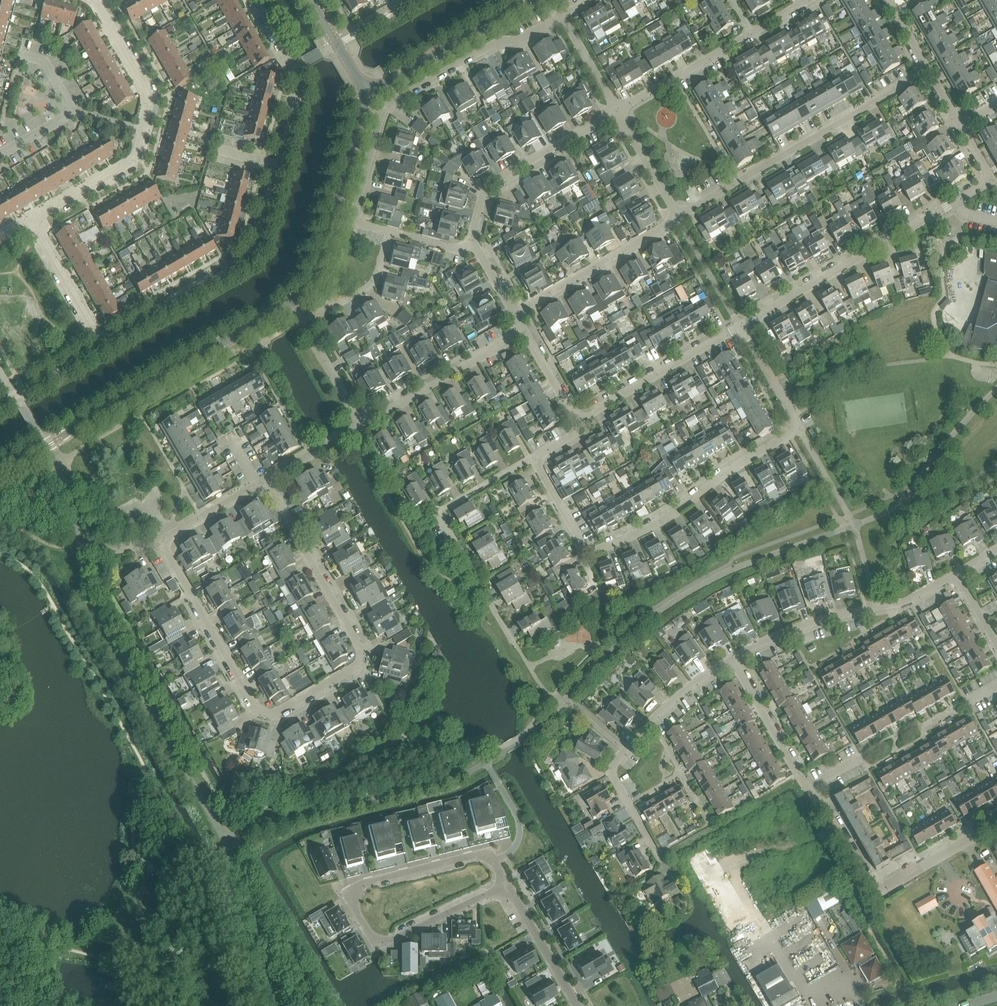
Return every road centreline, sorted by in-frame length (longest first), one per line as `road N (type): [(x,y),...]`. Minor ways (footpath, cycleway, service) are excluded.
road 1 (residential): [(161,543),(257,706),(277,710),(357,667),(362,649),(268,481)]
road 2 (residential): [(101,345),(257,249),(300,90),(252,0)]
road 3 (residential): [(101,345),(31,221),(134,160),(150,96),(95,0)]
road 4 (residential): [(588,550),(655,524),(801,430),(739,326)]
road 5 (residential): [(388,231),(354,216),(387,106),(495,42),(520,40),(563,16)]
road 6 (tertiary): [(0,472),(294,304)]
road 7 (residential): [(679,217),(929,71)]
road 8 (residential): [(807,788),(873,889),(996,820)]
road 9 (residential): [(516,645),(440,517),(535,457)]
road 10 (residential): [(658,855),(613,768),(655,717),(732,658)]
road 11 (residential): [(507,884),(480,855),(363,883),(353,899),(371,938),(394,938)]
road 12 (residential): [(732,658),(822,619),(903,603),(957,572)]
road 13 (residential): [(739,326),(947,207)]
road 14 (tertiary): [(294,304),(312,286),(367,94)]
road 15 (residential): [(473,244),(486,186),(616,111)]
road 16 (residential): [(515,313),(679,217)]
road 17 (tertiary): [(367,94),(532,0)]
road 18 (residential): [(361,425),(524,332)]
road 19 (residential): [(739,326),(576,418)]
road 20 (residential): [(616,111),(752,32)]
road 21 (residential): [(807,788),(732,658)]
road 22 (residential): [(578,1005),(507,884)]
road 23 (residential): [(294,304),(361,425)]
road 24 (unclassified): [(388,231),(372,284),(307,317)]
road 25 (residential): [(394,938),(507,884)]
road 26 (residential): [(268,481),(161,543)]
road 27 (residential): [(679,217),(616,111)]

